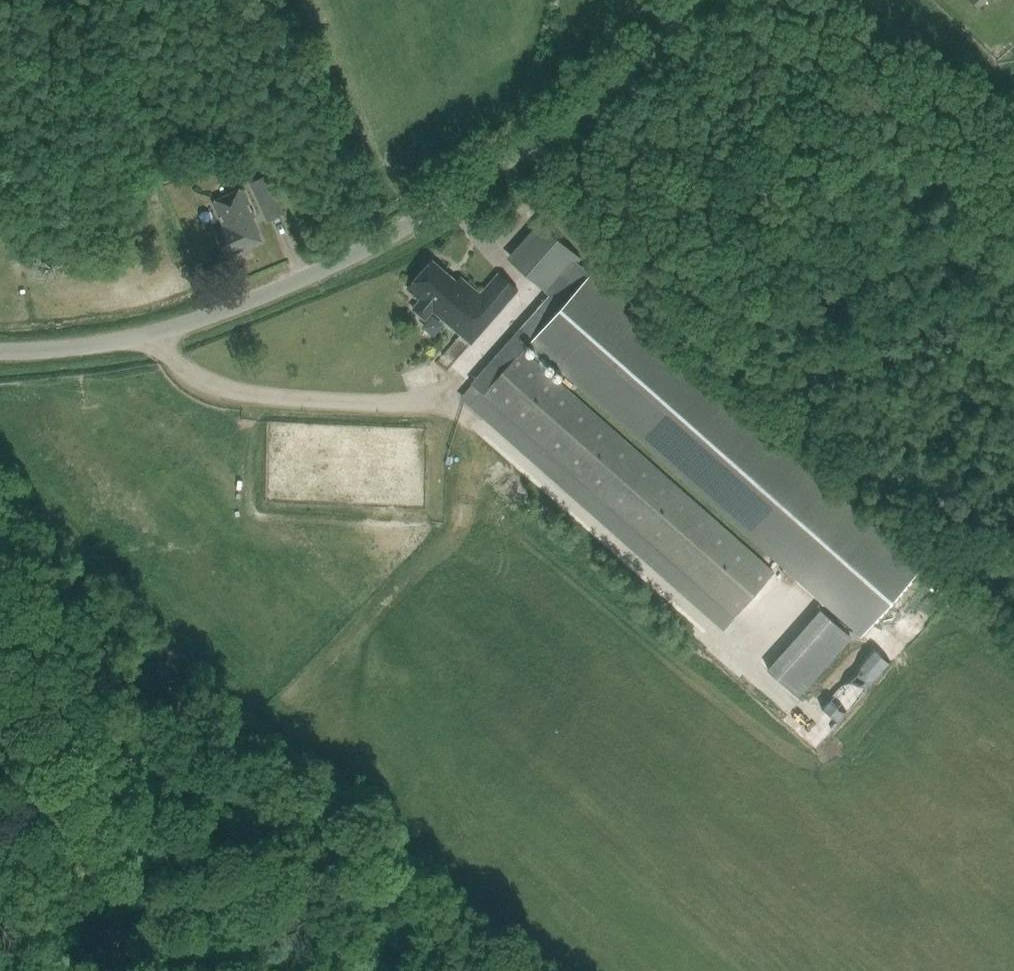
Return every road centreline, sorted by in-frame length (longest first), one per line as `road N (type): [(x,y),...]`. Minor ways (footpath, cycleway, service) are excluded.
road 1 (unclassified): [(0,353),(154,334),(365,249),(564,122),(699,0)]
road 2 (track): [(0,686),(79,831)]

